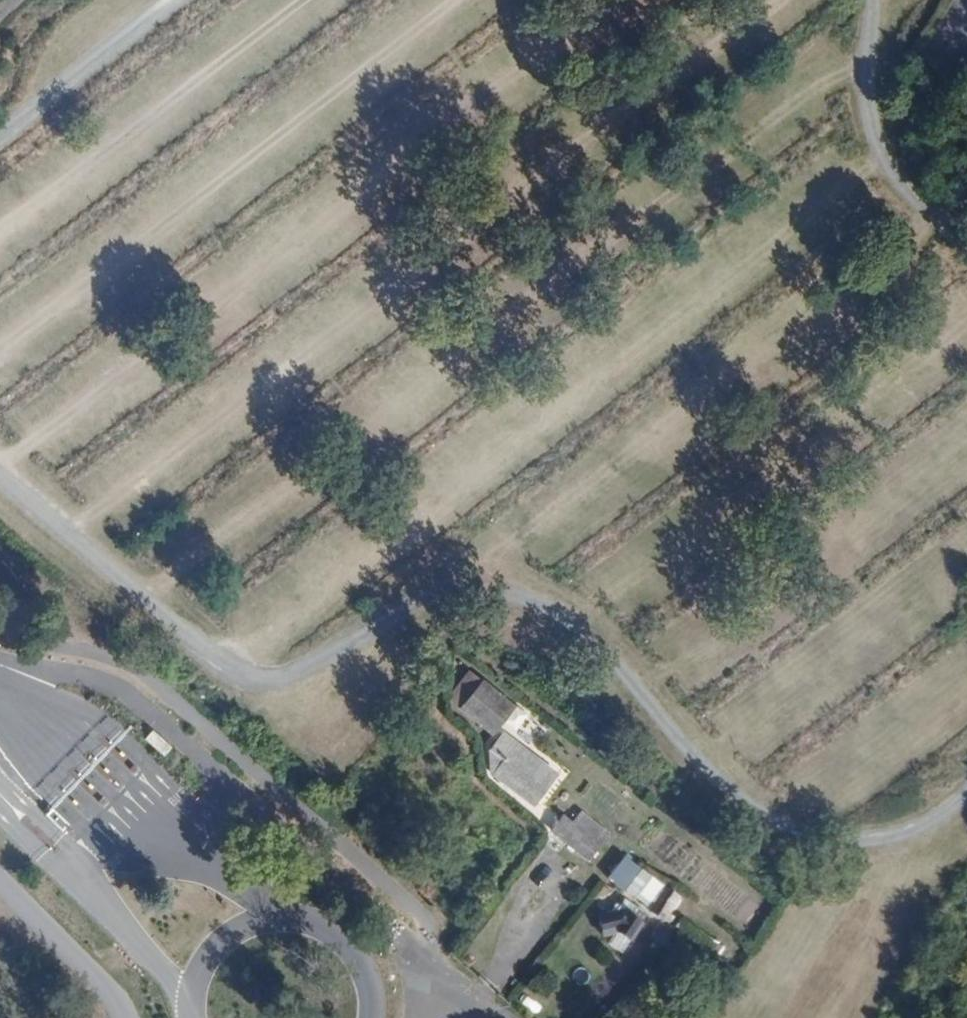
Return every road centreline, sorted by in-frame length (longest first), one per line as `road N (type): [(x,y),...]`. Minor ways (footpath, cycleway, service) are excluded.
road 1 (track): [(0,475),(232,674),(285,678),(412,606),(505,592),(589,637),(702,764),(787,828),(842,843),(888,842),(936,825),(966,798)]
road 2 (track): [(143,599),(869,40)]
road 3 (track): [(70,535),(769,0)]
road 4 (track): [(214,662),(883,151)]
road 5 (track): [(0,465),(614,0)]
road 6 (track): [(464,593),(944,220)]
road 7 (track): [(0,350),(458,0)]
road 8 (track): [(575,626),(966,325)]
road 9 (track): [(640,693),(966,445)]
road 10 (track): [(0,232),(304,0)]
road 11 (track): [(702,764),(966,561)]
road 12 (track): [(966,238),(910,190),(883,151),(866,79),(874,0)]
road 13 (track): [(778,823),(966,679)]
road 14 (track): [(179,0),(0,135)]

